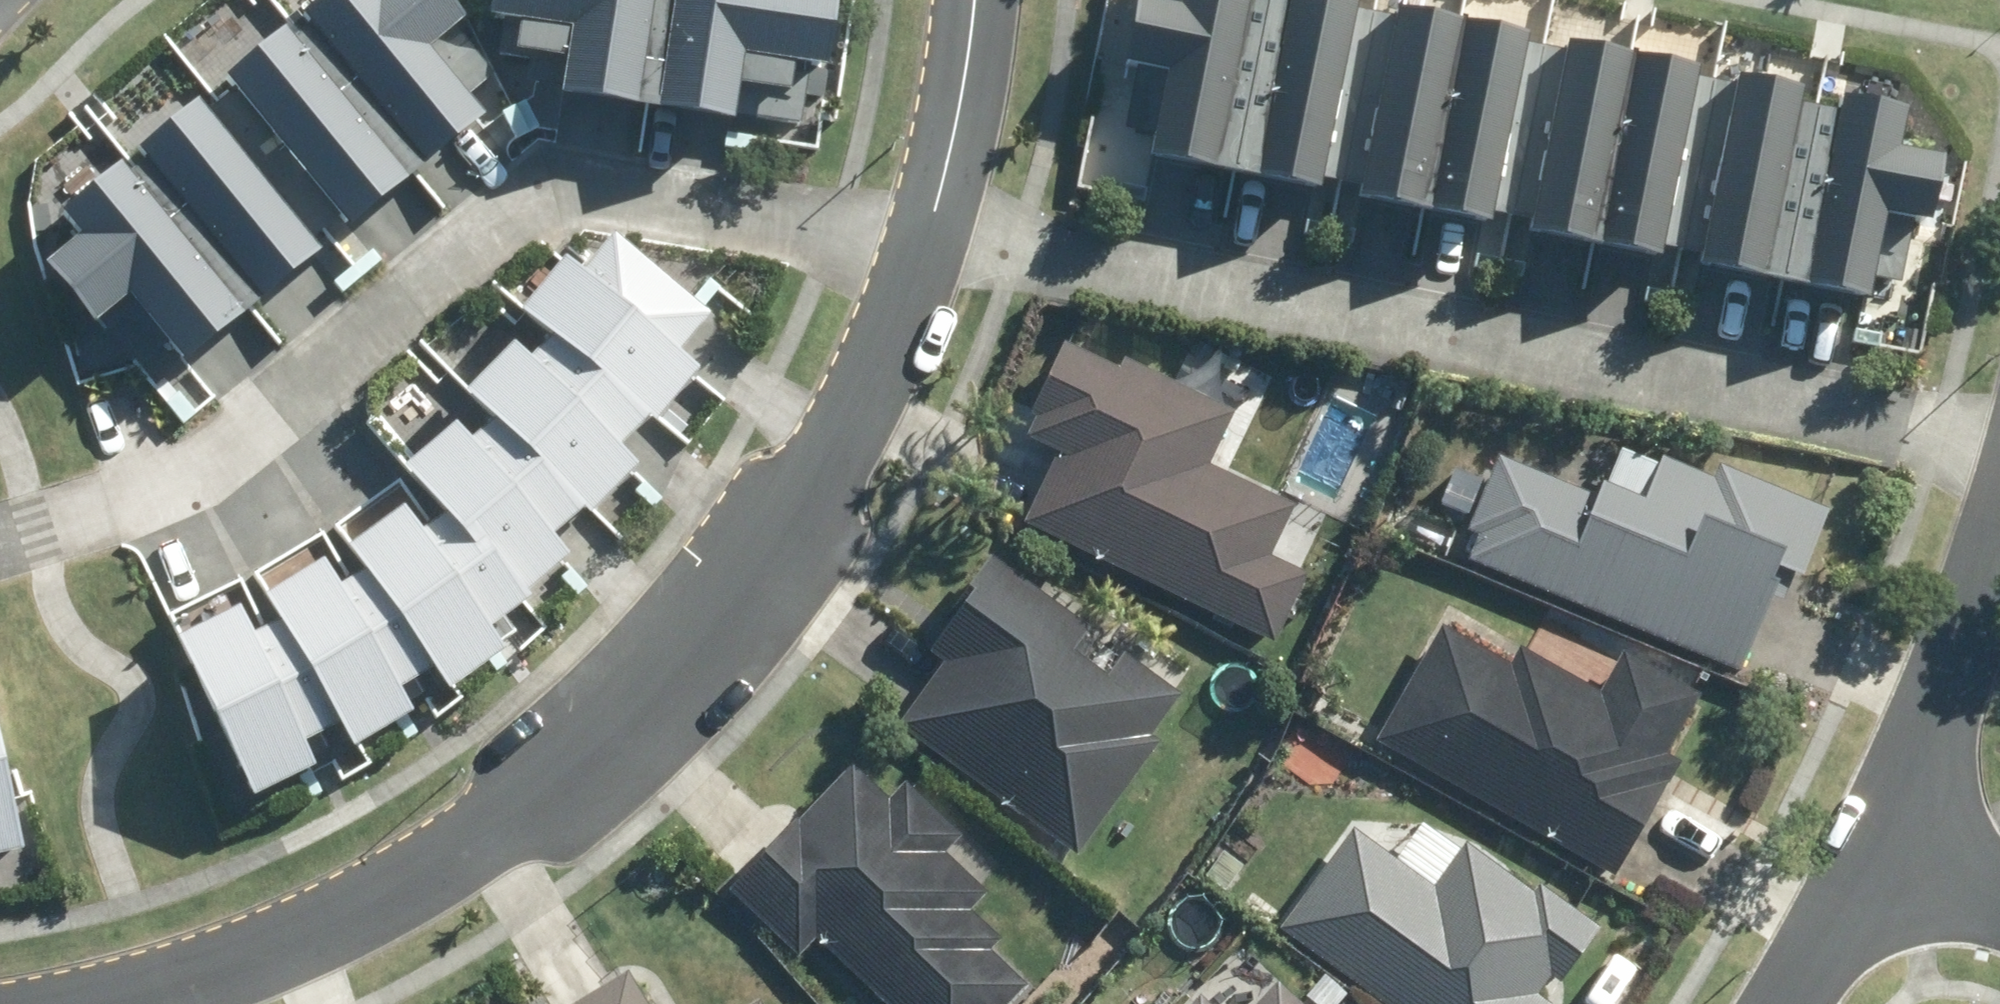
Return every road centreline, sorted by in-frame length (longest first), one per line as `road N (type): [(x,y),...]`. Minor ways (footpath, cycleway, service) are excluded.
road 1 (residential): [(79,1003),(171,987),(423,877),(566,765),(775,531),(867,386),(915,248)]
road 2 (residential): [(915,248),(1999,449)]
road 3 (residential): [(915,248),(561,199),(161,495),(0,545)]
road 4 (residential): [(1885,853),(1999,531)]
road 5 (residential): [(915,248),(958,114),(974,0)]
road 6 (residential): [(1789,1003),(1885,853)]
road 7 (residential): [(1885,853),(1999,907)]

